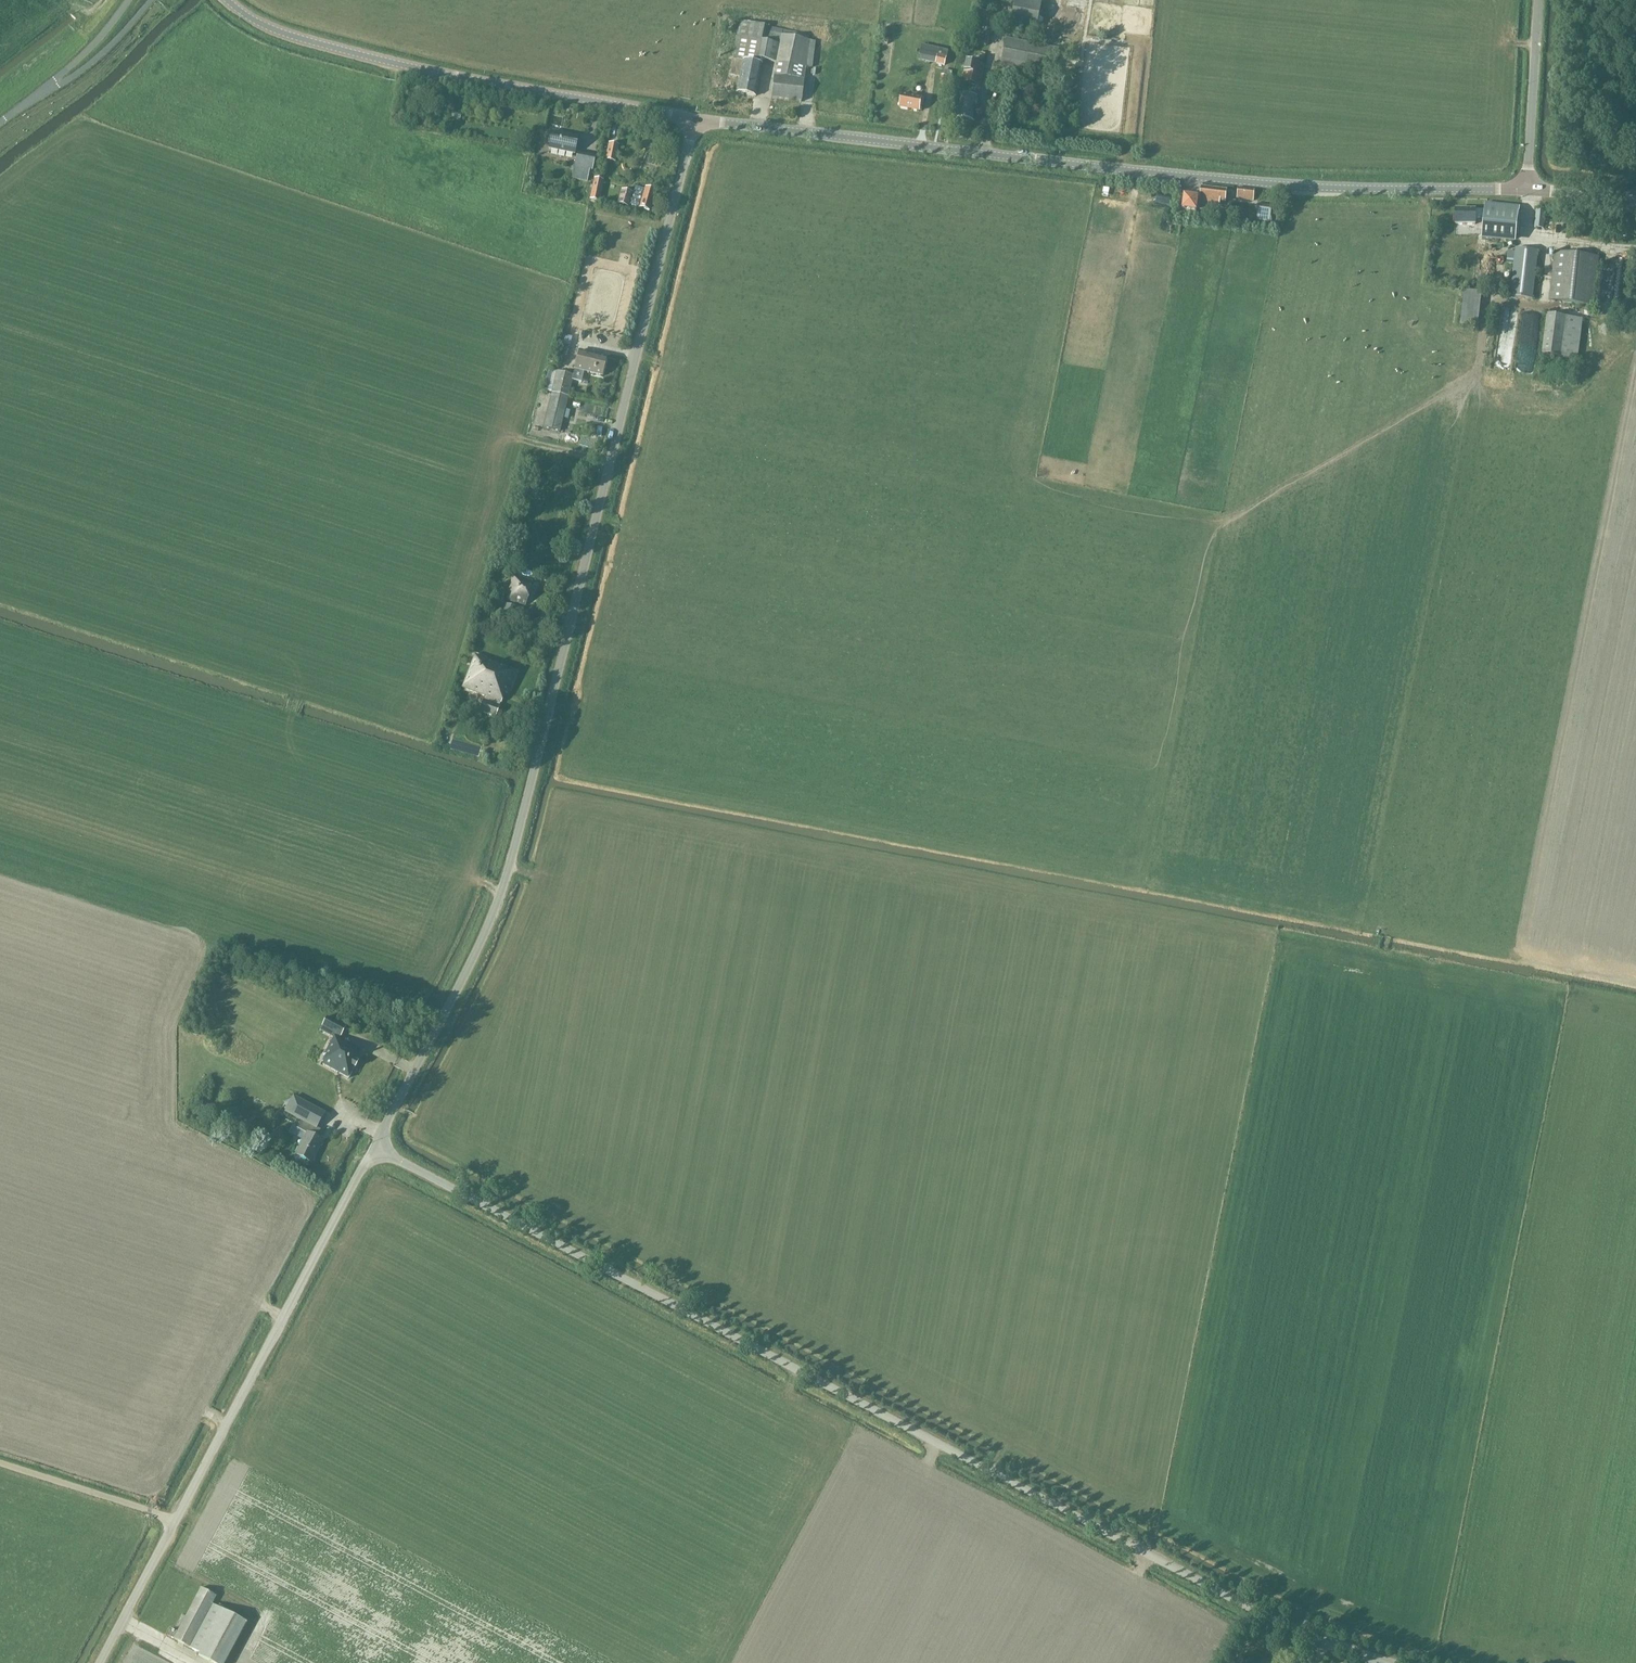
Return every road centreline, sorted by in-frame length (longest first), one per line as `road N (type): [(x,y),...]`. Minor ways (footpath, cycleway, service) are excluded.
road 1 (unclassified): [(1377,1662),(1314,1641),(1131,1549),(374,1146)]
road 2 (unclassified): [(374,1146),(490,924),(507,873),(693,120)]
road 3 (tertiary): [(1529,190),(1282,186),(693,120)]
road 4 (tertiary): [(693,120),(354,54),(282,33),(226,0)]
road 5 (unclassified): [(173,1522),(374,1146)]
road 6 (residential): [(1529,190),(1538,0)]
road 7 (unclassified): [(173,1522),(0,1464)]
road 8 (unclassified): [(25,104),(109,48),(150,0)]
road 9 (unclassified): [(100,1662),(173,1522)]
road 10 (unclassified): [(25,104),(99,38),(127,0)]

